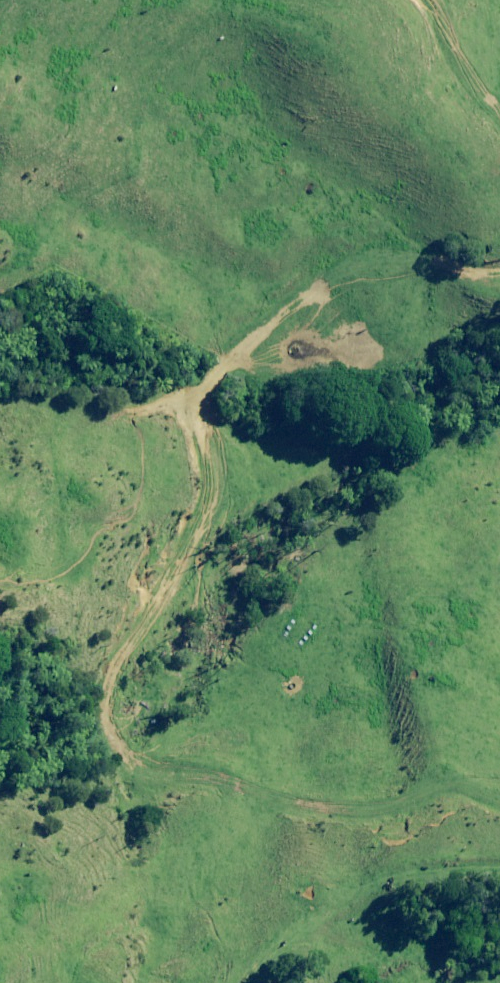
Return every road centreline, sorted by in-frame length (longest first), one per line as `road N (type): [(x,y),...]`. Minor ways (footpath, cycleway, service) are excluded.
road 1 (track): [(499,257),(420,262),(298,295),(213,377),(191,544),(146,625),(117,710),(136,769),(302,806),(391,810),(450,784),(499,808)]
road 2 (track): [(499,861),(465,858),(328,913),(249,982)]
road 3 (track): [(419,0),(499,122)]

